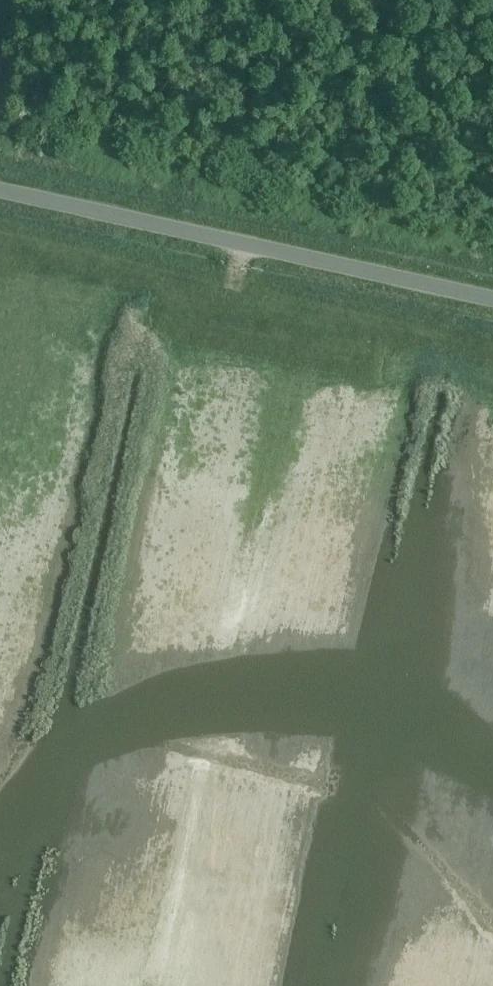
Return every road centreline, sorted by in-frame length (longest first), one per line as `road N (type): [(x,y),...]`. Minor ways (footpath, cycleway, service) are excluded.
road 1 (unclassified): [(492,298),(0,190)]

